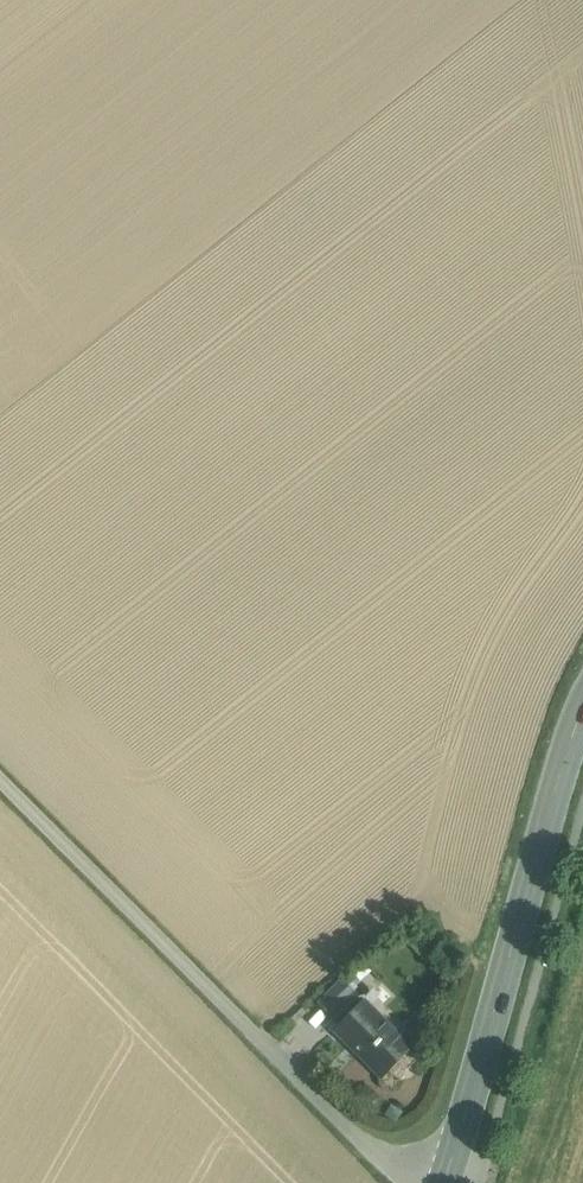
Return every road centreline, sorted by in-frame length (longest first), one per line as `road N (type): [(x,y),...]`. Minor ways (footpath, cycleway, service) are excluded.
road 1 (unclassified): [(0,780),(365,1142),(444,1173)]
road 2 (secondary): [(444,1173),(582,715)]

